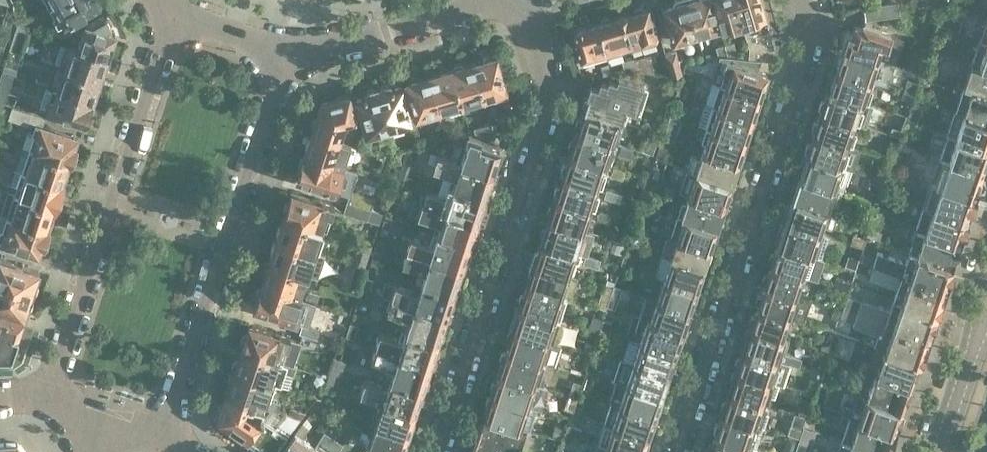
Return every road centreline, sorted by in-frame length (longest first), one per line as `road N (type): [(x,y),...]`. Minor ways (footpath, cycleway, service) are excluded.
road 1 (residential): [(678,451),(811,35),(801,0)]
road 2 (residential): [(437,451),(554,78),(535,0)]
road 3 (residential): [(162,443),(298,52)]
road 4 (residential): [(178,9),(46,401)]
road 5 (residential): [(480,0),(298,52)]
road 6 (residential): [(298,52),(178,9)]

